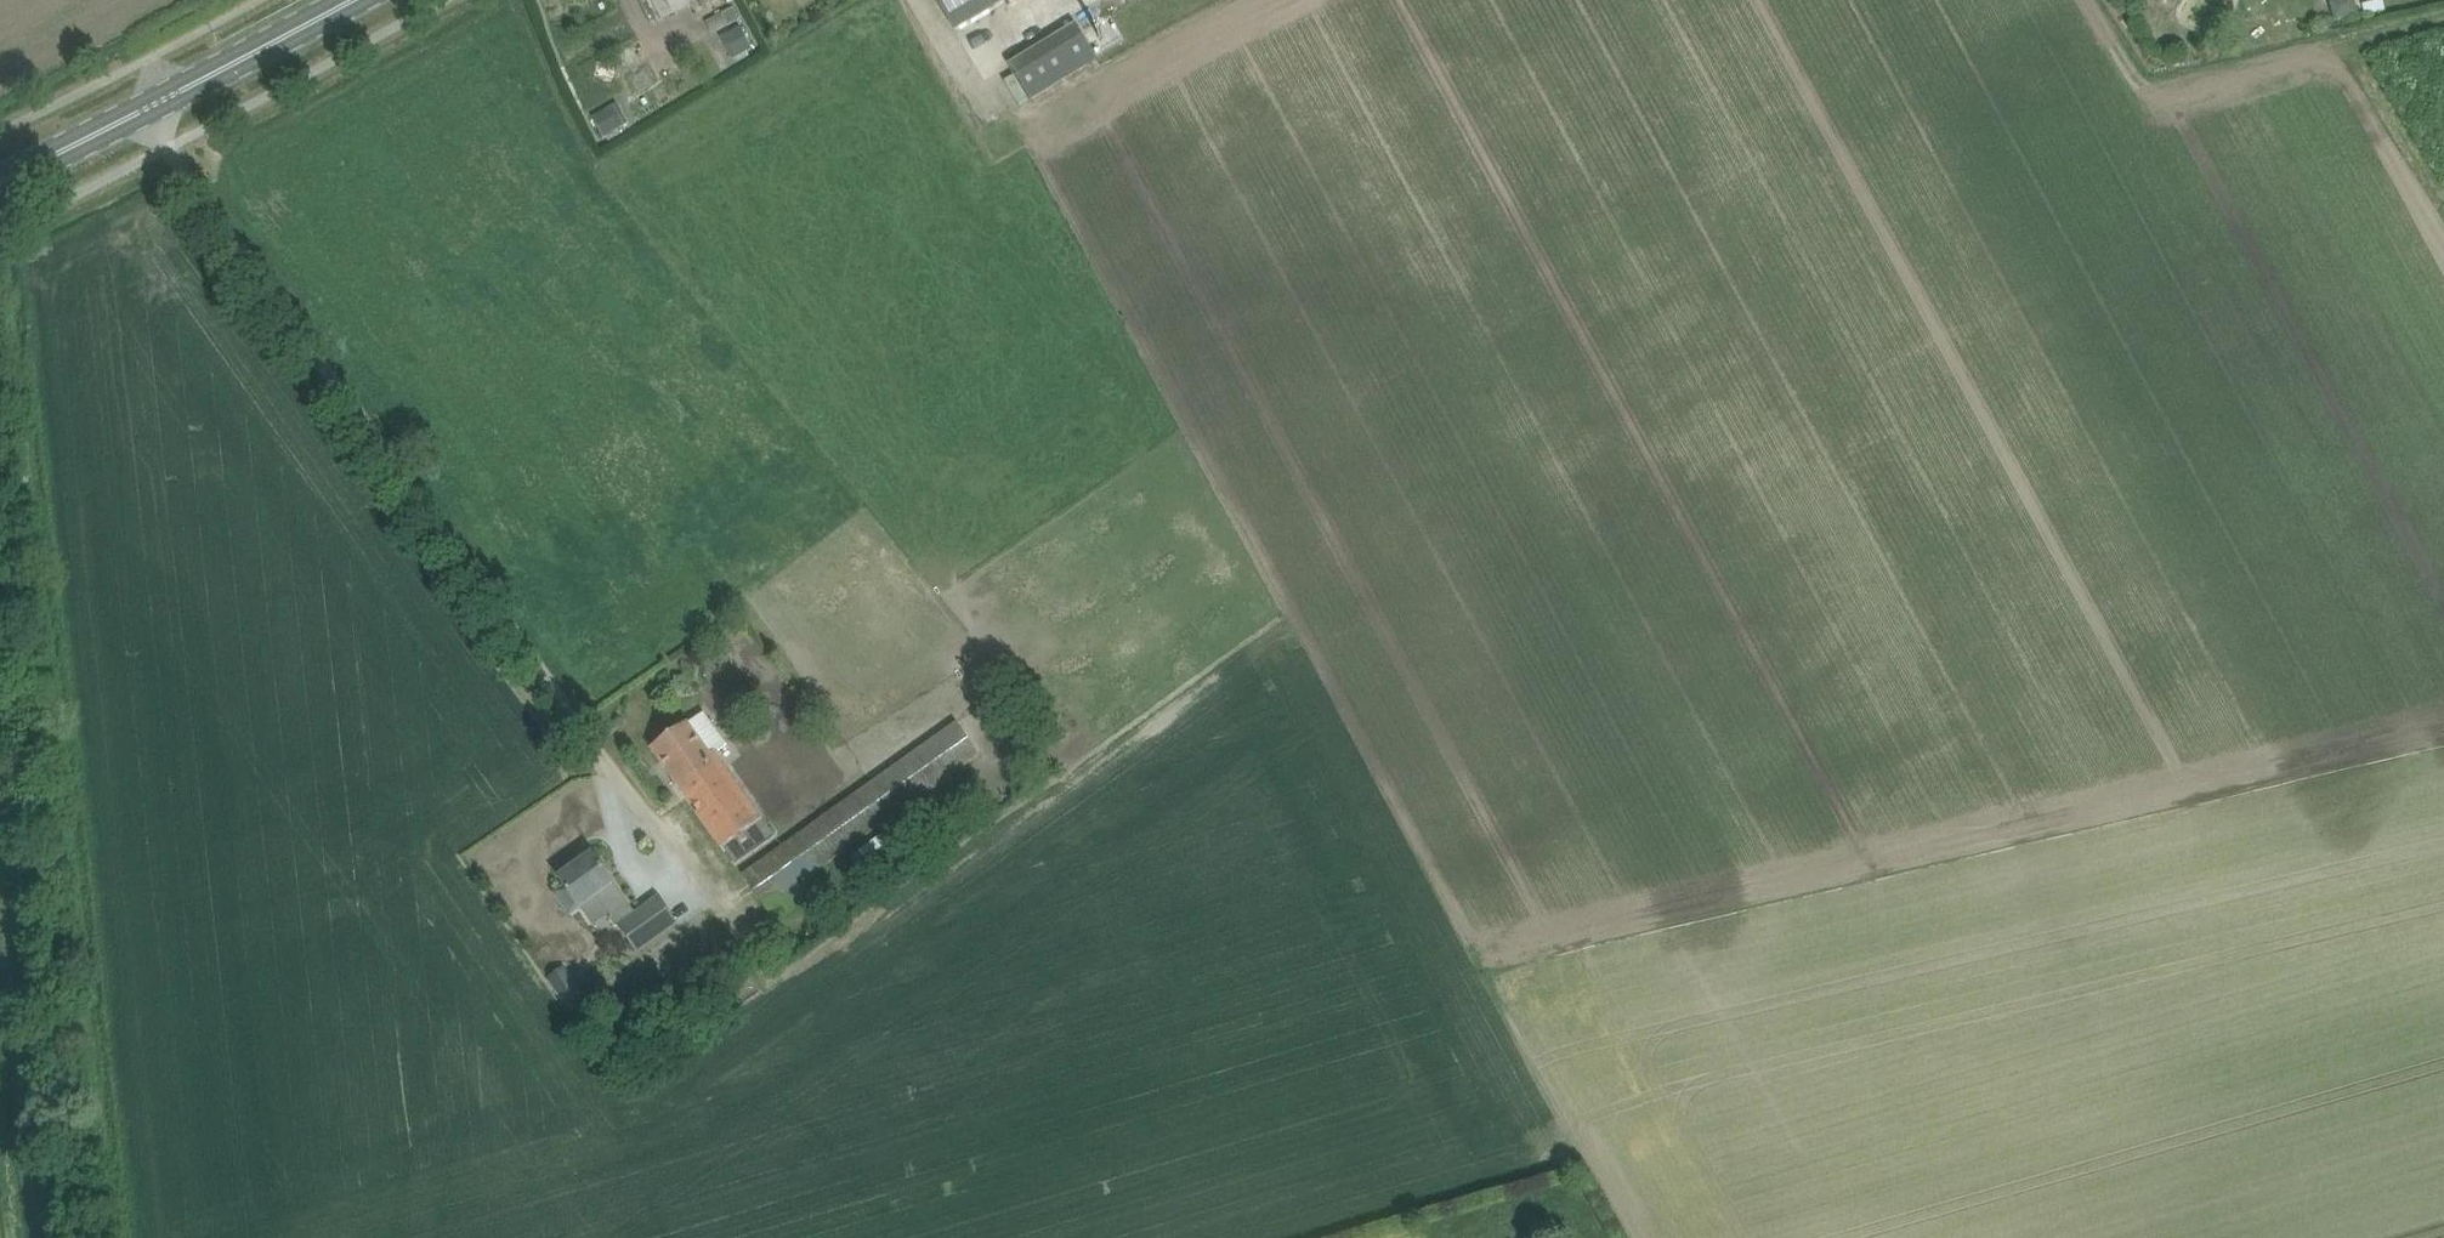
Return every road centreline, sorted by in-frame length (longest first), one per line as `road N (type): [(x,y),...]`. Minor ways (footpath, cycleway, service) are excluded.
road 1 (track): [(1480,958),(2443,736)]
road 2 (primary): [(0,180),(351,0)]

